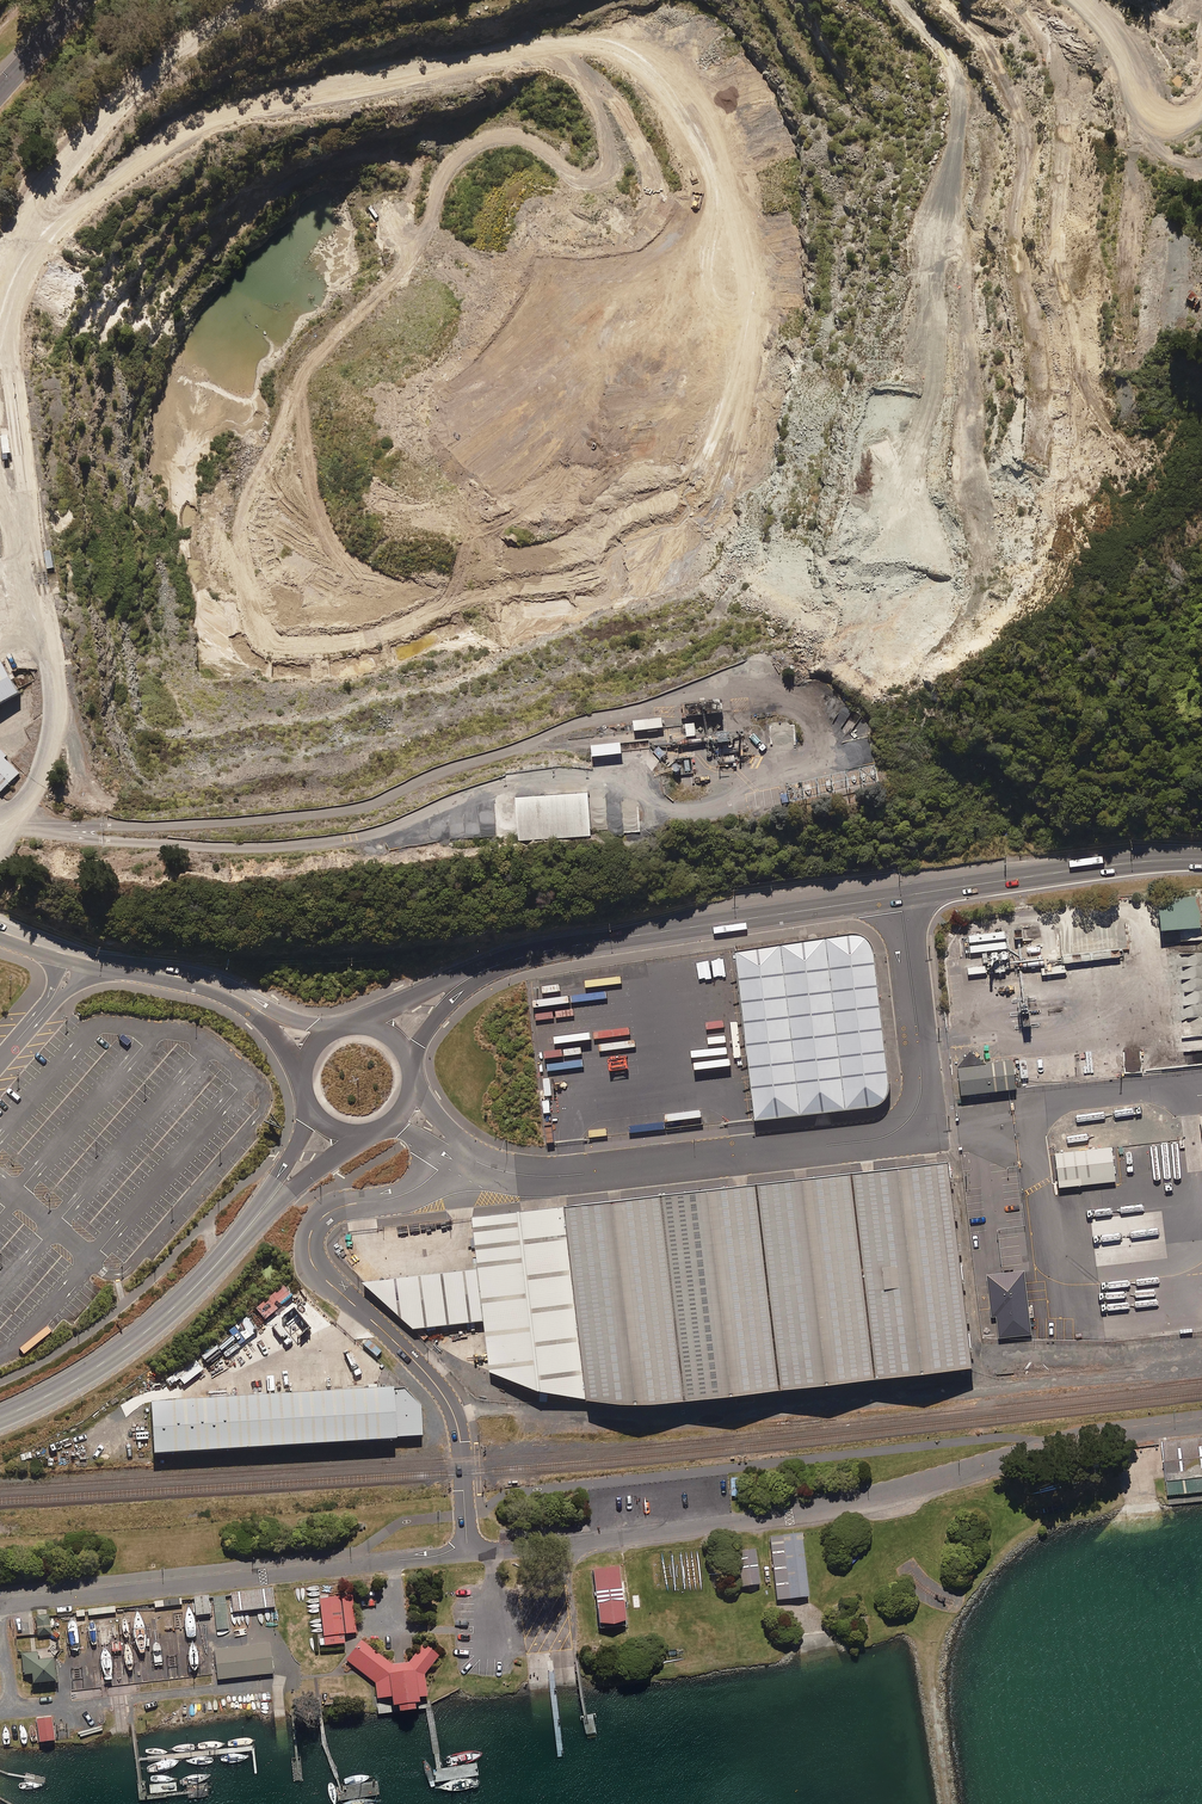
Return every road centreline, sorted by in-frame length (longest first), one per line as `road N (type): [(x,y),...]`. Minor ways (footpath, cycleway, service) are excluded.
road 1 (track): [(577,70),(598,111),(608,169),(578,178),(530,140),(506,135),(453,162),(400,270),(305,370),(243,514),(242,559),(254,615),(273,644),(379,634),(484,593),(598,574)]
road 2 (track): [(13,283),(66,218),(183,130),(348,85),(558,45),(603,44),(651,58),(698,100),(725,166),(747,251),(749,335),(738,432)]
road 3 (track): [(56,667),(7,370),(5,314),(27,234),(59,174),(154,70),(260,0)]
road 4 (track): [(454,1415),(508,1409),(656,1415),(1201,1366)]
road 5 (unclassified): [(470,1542),(482,1551),(567,1545),(789,1516),(903,1494),(1074,1445),(1201,1426)]
road 6 (unclassified): [(901,895),(921,1092),(907,1122),(889,1135),(559,1176),(508,1172),(455,1147)]
road 7 (unclassified): [(470,1542),(448,1404),(422,1369),(319,1274),(309,1250),(324,1216),(411,1191),(455,1147)]
road 8 (track): [(899,0),(950,61),(959,97),(939,256),(934,382),(906,487)]
road 9 (unclassified): [(0,1606),(436,1556),(470,1542)]
road 10 (trunk): [(901,895),(496,965)]
road 11 (track): [(748,298),(736,306),(716,302),(705,277),(720,209),(680,109),(644,69),(603,44)]
road 12 (trunk): [(256,1217),(158,1322),(81,1377),(0,1417)]
road 13 (track): [(225,249),(277,199),(333,165),(389,157),(417,168),(403,219),(407,260)]
road 14 (trunk): [(1201,858),(901,895)]
road 15 (tertiary): [(261,1011),(193,980),(54,952),(0,931)]
road 16 (track): [(300,382),(314,495),(330,536),(361,578),(393,587)]
road 17 (track): [(1083,0),(1131,60),(1146,106),(1168,120),(1201,104)]
road 18 (track): [(541,48),(598,82),(625,116),(654,187)]
road 19 (track): [(433,611),(454,589),(477,531),(545,490)]
road 20 (trunk): [(362,1025),(496,965)]
road 21 (trunk): [(496,965),(450,1003),(410,1064)]
road 22 (trunk): [(360,1135),(256,1217)]
road 23 (trunk): [(256,1217),(307,1105)]
road 24 (tertiary): [(81,0),(0,92)]

